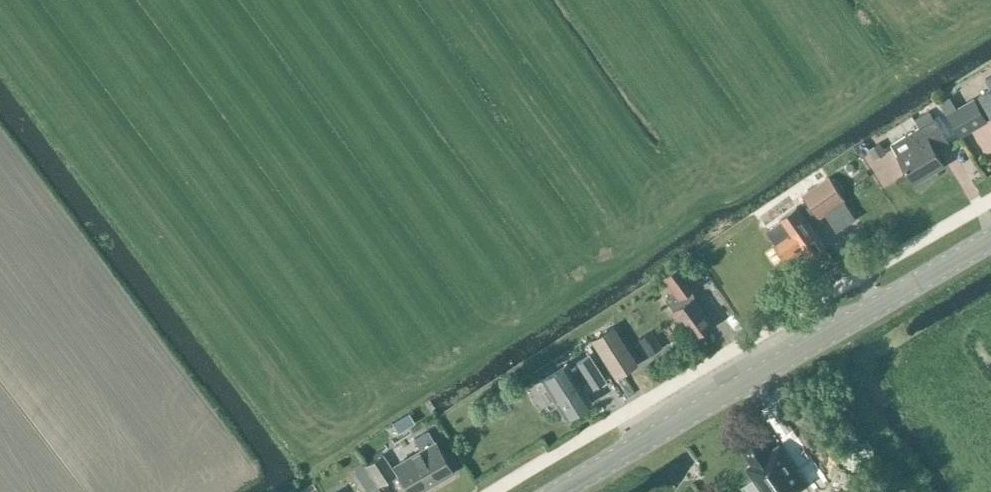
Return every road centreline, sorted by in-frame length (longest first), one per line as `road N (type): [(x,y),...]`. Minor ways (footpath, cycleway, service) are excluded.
road 1 (secondary): [(574,491),(990,241)]

